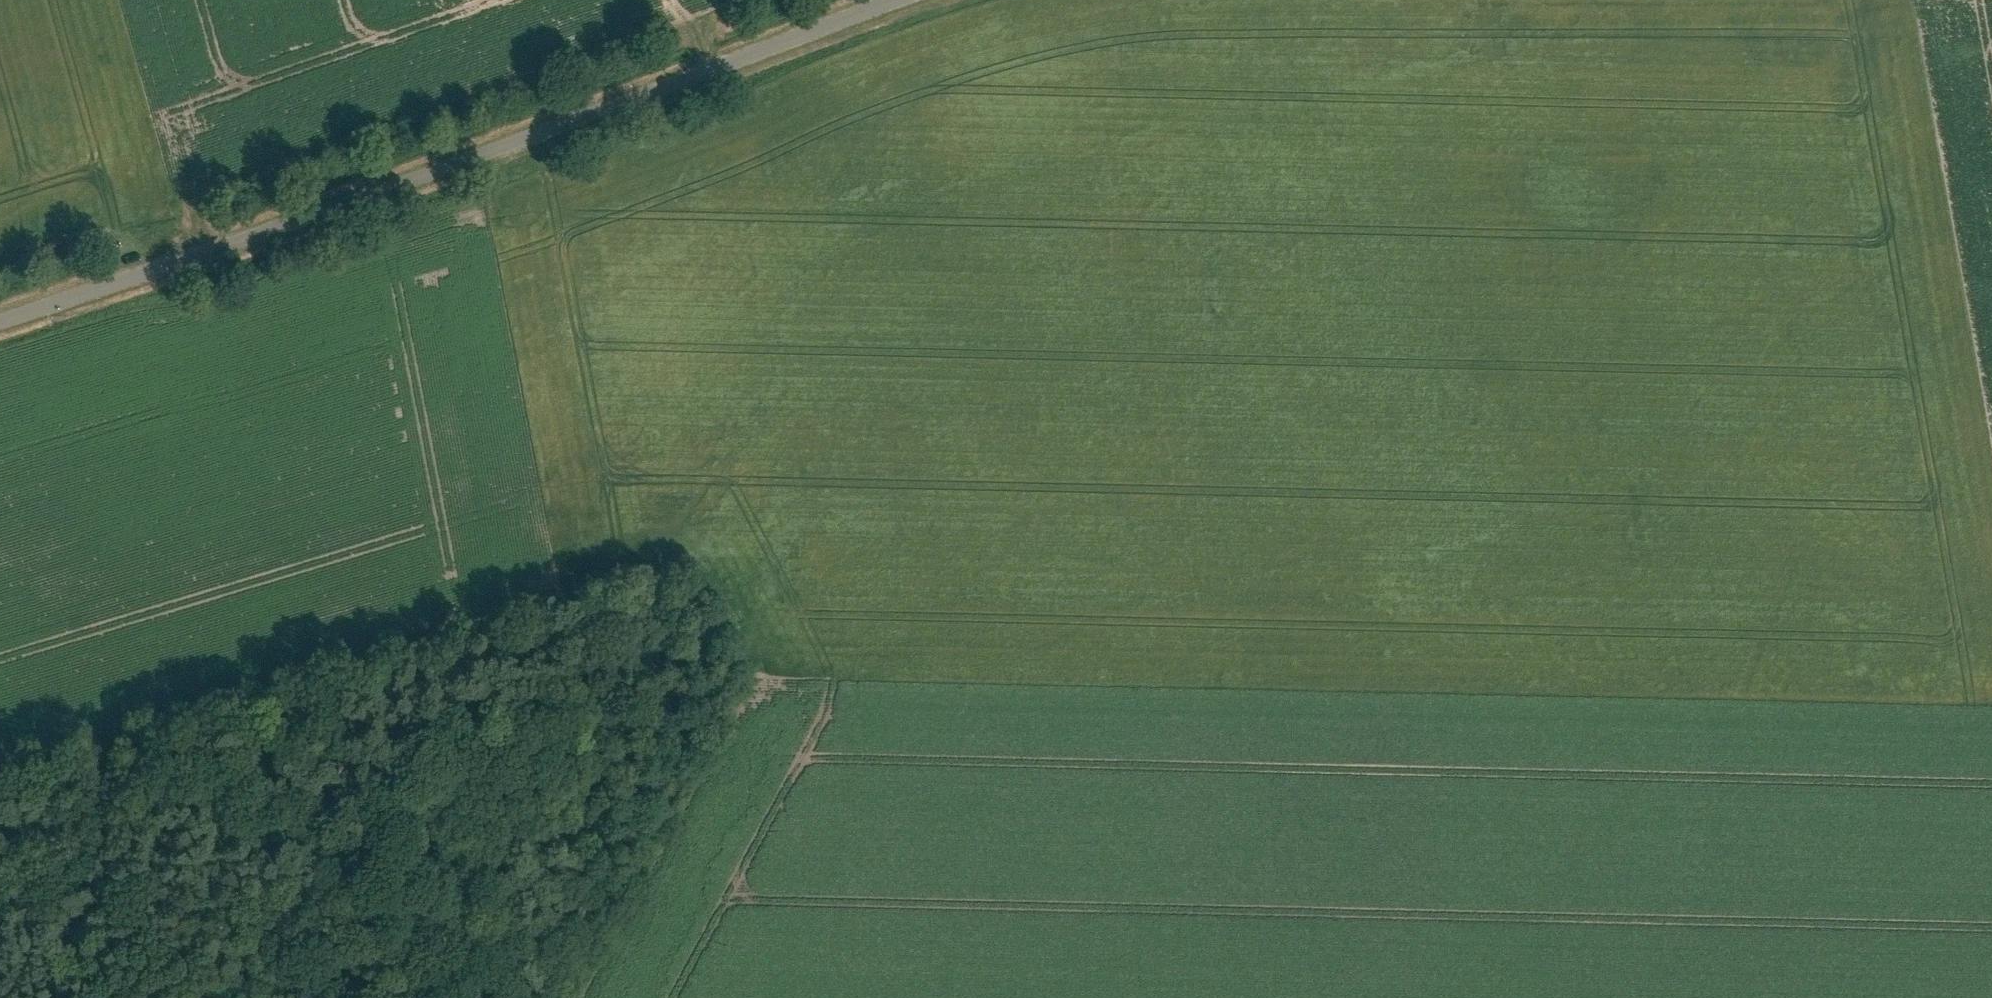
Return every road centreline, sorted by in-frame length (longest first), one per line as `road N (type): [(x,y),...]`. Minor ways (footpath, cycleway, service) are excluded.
road 1 (unclassified): [(0,320),(899,0)]

